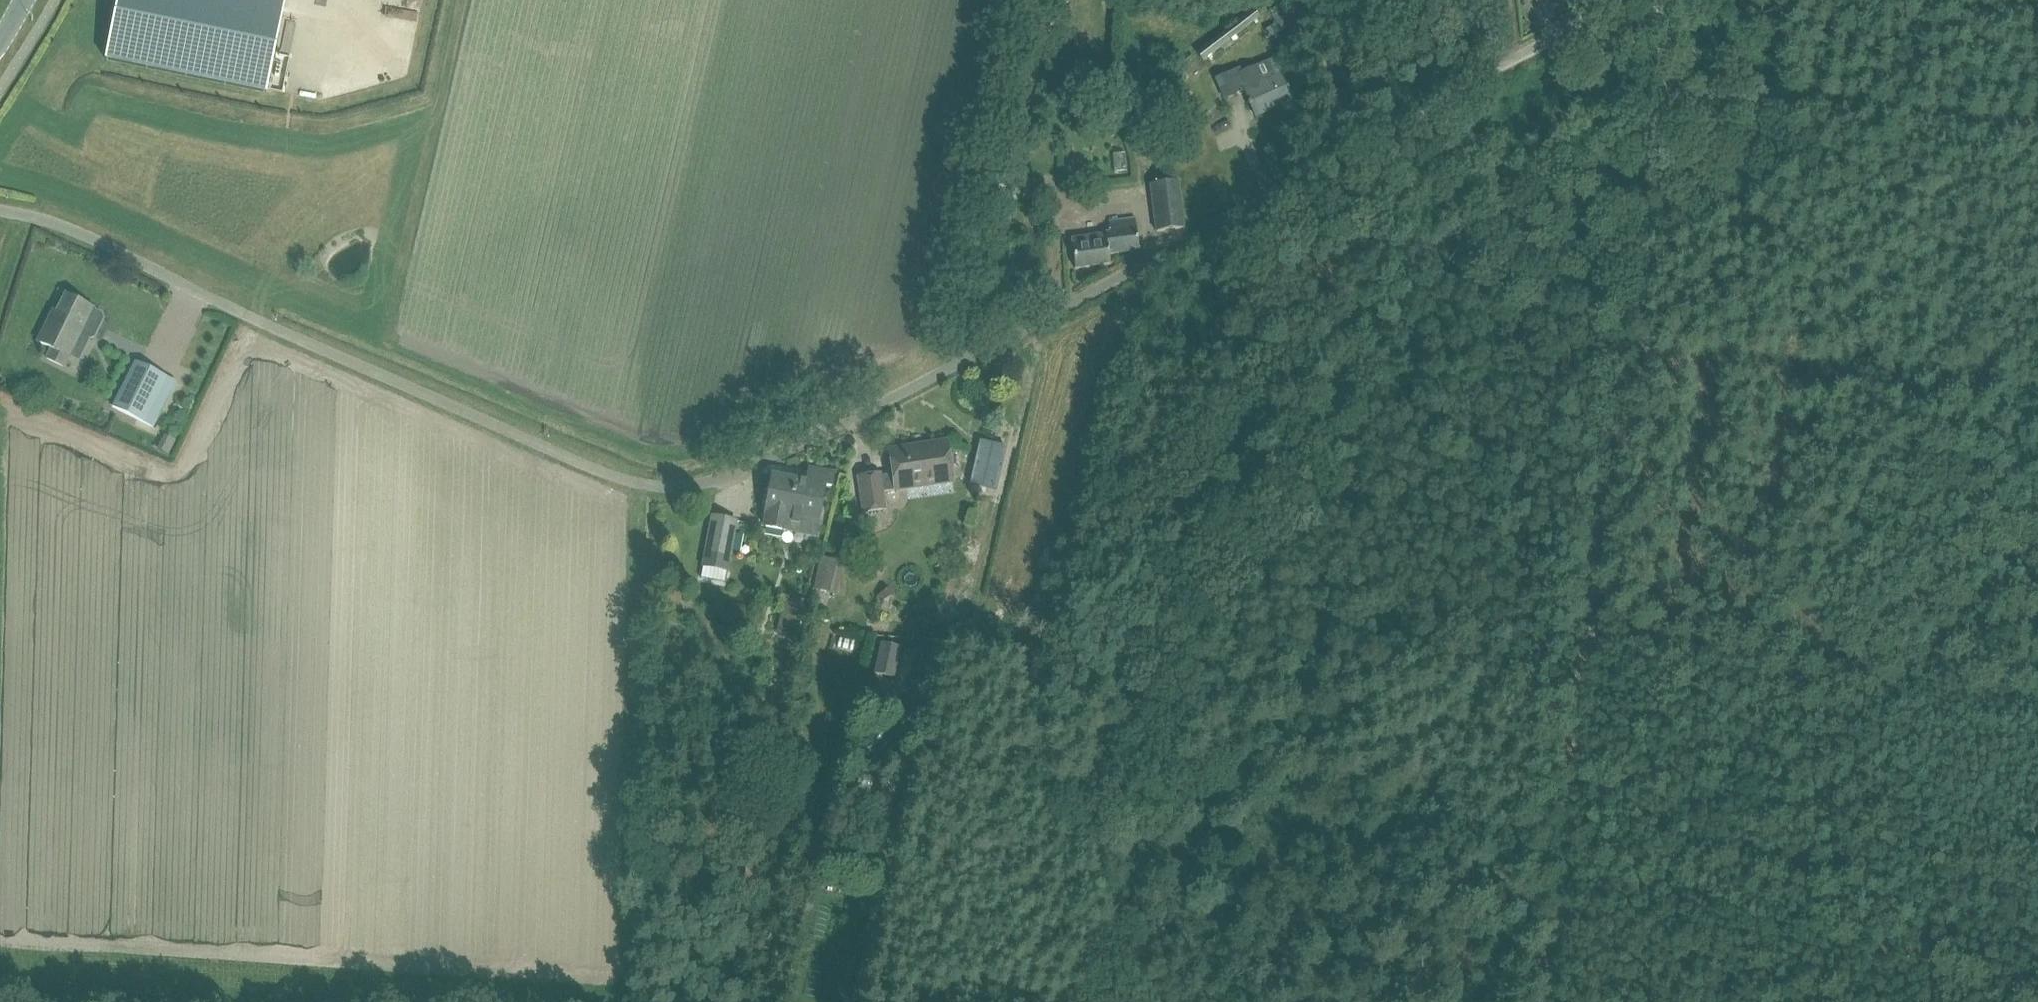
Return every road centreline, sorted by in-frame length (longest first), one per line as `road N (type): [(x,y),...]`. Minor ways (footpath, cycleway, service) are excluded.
road 1 (unclassified): [(0,210),(63,225),(392,388),(637,487),(699,483),(741,474),(1388,127),(1604,0)]

